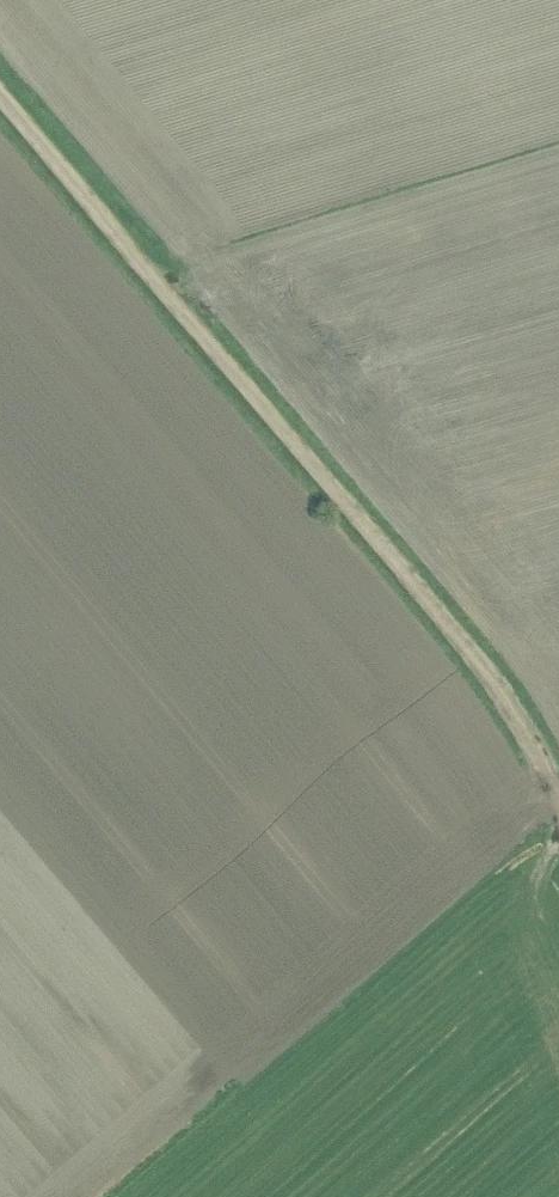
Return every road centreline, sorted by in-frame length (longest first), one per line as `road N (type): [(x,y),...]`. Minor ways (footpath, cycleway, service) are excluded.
road 1 (unclassified): [(558,802),(468,653),(0,93)]

